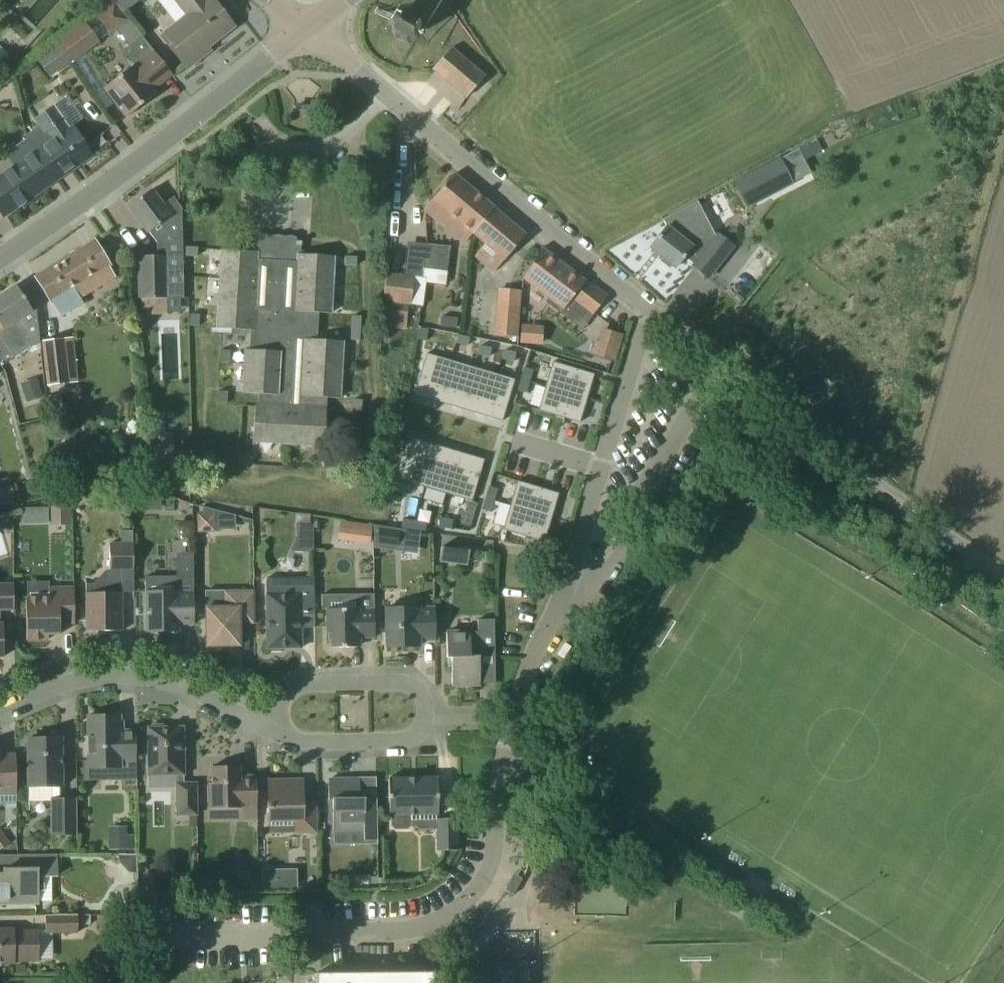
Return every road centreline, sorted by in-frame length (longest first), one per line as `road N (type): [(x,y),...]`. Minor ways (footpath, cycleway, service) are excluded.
road 1 (residential): [(561,597),(525,671),(502,751),(493,854),(469,898),(432,924),(389,933),(172,937),(155,951),(150,982)]
road 2 (residential): [(647,309),(309,28)]
road 3 (tertiary): [(0,260),(309,28)]
road 4 (residential): [(270,723),(283,695),(305,685),(406,685),(422,707),(415,732),(399,741),(288,738)]
road 5 (residential): [(647,309),(561,597)]
road 6 (residential): [(561,597),(614,561),(623,515),(721,362)]
road 7 (residential): [(0,709),(53,687),(114,676),(176,685),(270,723)]
road 8 (residential): [(904,509),(721,362)]
road 9 (unclassified): [(1003,577),(904,509)]

